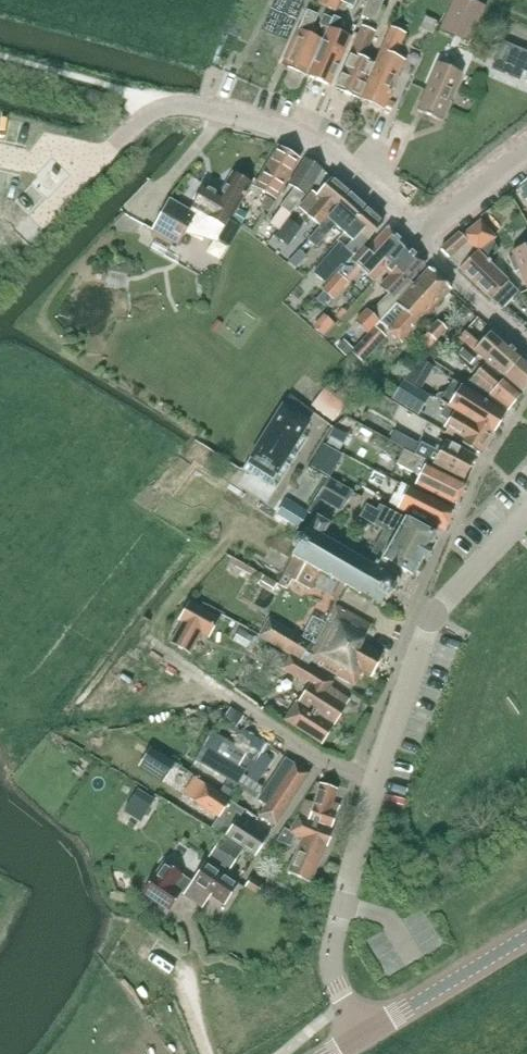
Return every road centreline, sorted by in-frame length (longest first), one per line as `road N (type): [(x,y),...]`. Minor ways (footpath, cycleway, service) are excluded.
road 1 (residential): [(365,1031),(333,965),(390,745),(426,640),(526,520)]
road 2 (residential): [(422,247),(336,164),(304,144),(247,122),(161,106)]
road 3 (tertiary): [(365,1031),(526,935)]
road 4 (residential): [(526,344),(422,247)]
road 5 (residential): [(422,247),(526,165)]
road 6 (track): [(161,106),(71,191)]

